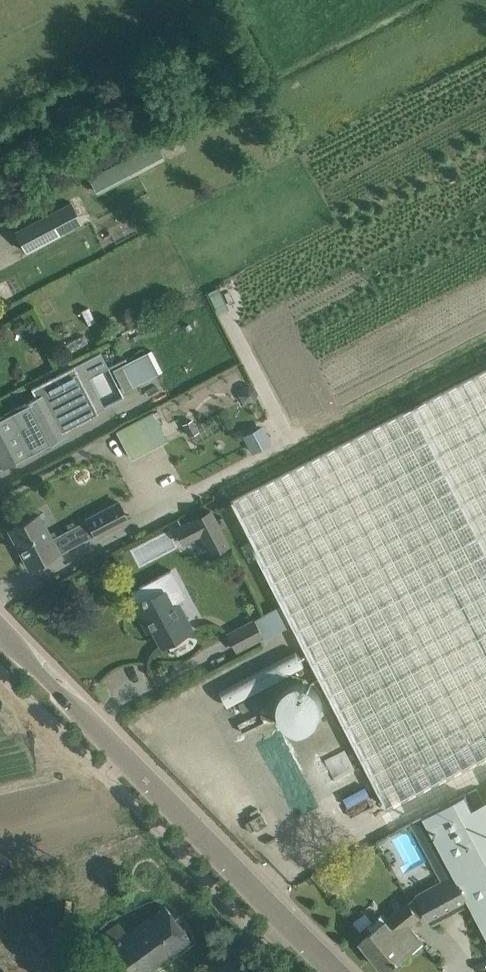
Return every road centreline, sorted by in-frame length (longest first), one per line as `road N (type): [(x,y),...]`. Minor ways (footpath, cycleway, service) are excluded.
road 1 (secondary): [(334,971),(0,632)]

